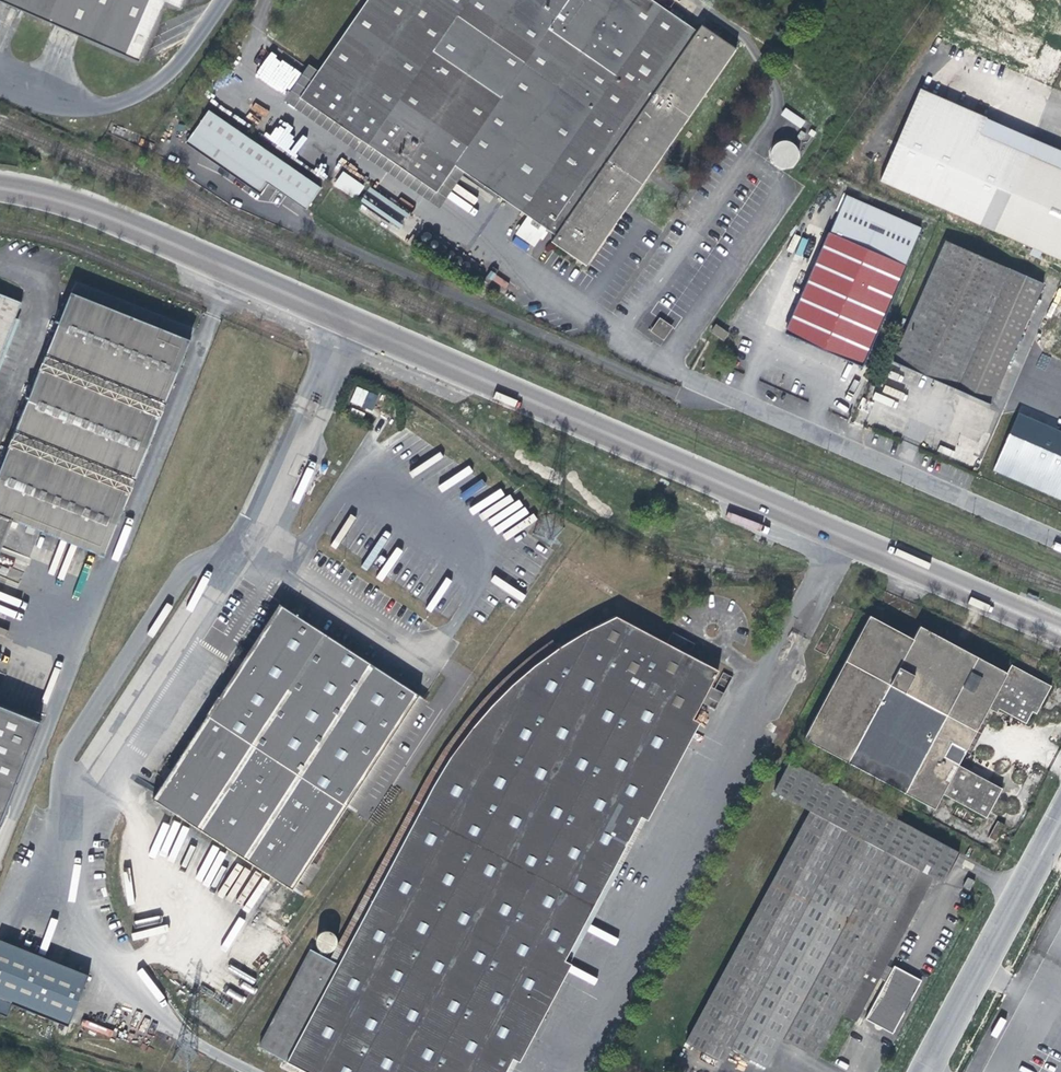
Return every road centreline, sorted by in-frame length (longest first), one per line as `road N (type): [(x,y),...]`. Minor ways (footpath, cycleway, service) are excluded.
road 1 (residential): [(0,184),(80,205),(1060,632)]
road 2 (tertiary): [(1060,813),(926,1071)]

